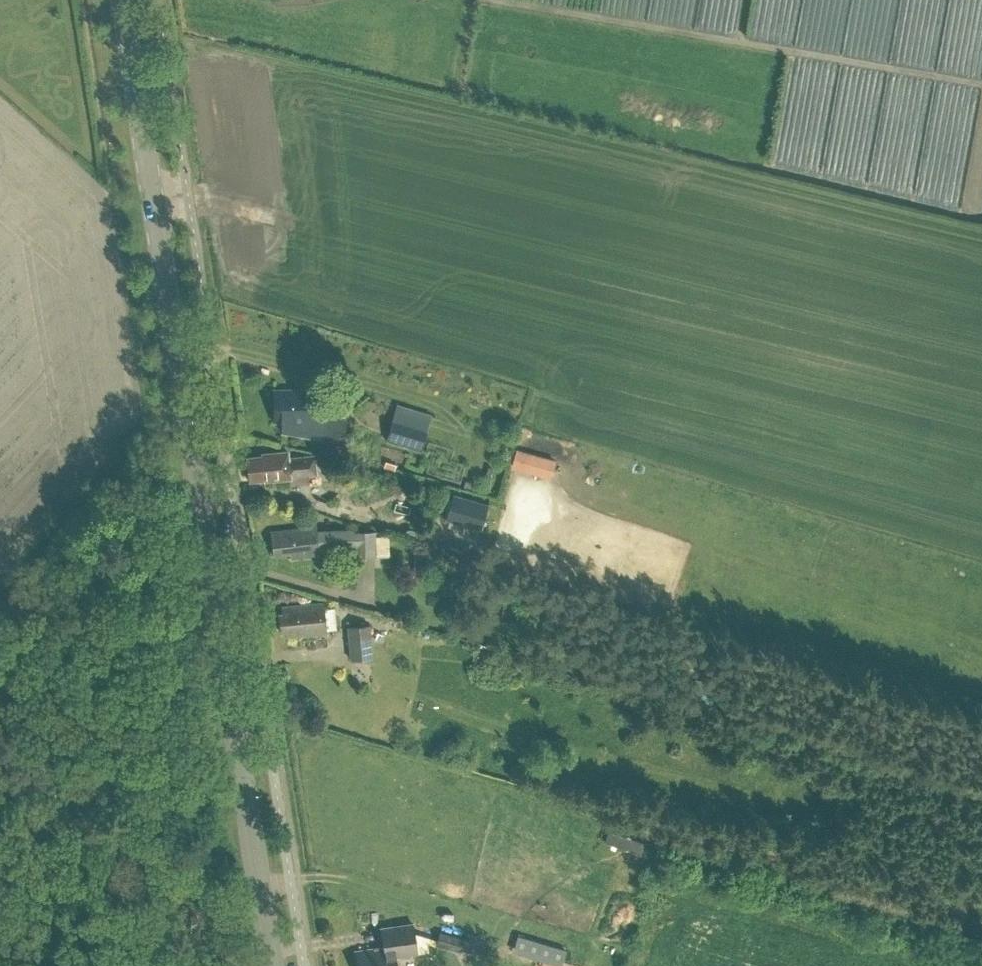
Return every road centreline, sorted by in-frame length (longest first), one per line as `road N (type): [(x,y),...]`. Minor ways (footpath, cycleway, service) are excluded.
road 1 (tertiary): [(271,965),(121,0)]

